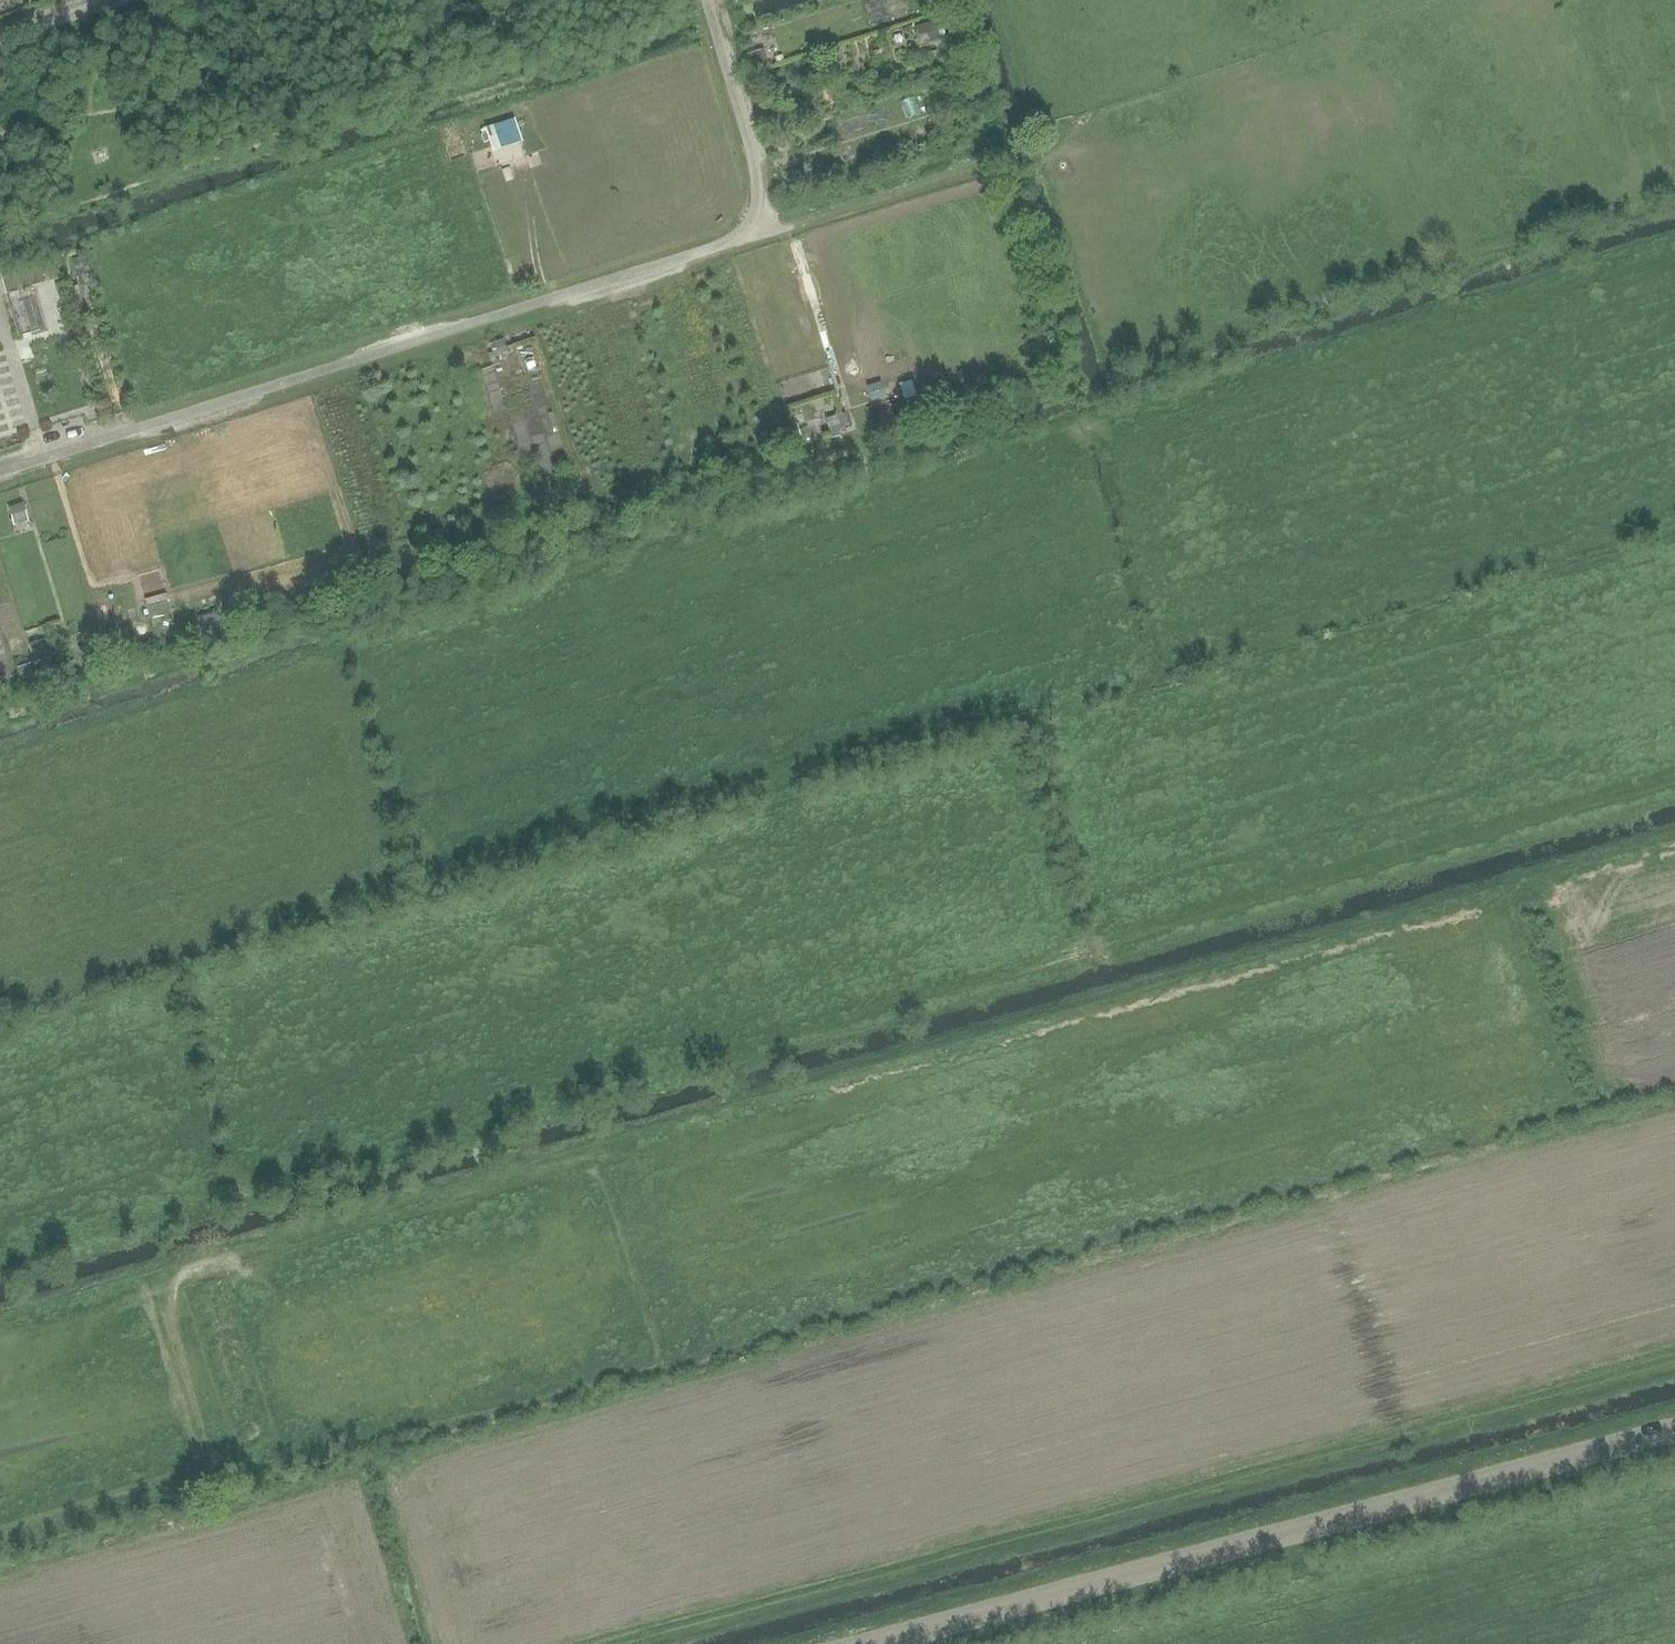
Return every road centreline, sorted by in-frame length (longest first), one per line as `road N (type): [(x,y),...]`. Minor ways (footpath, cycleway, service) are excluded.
road 1 (tertiary): [(863,1643),(1674,1435)]

